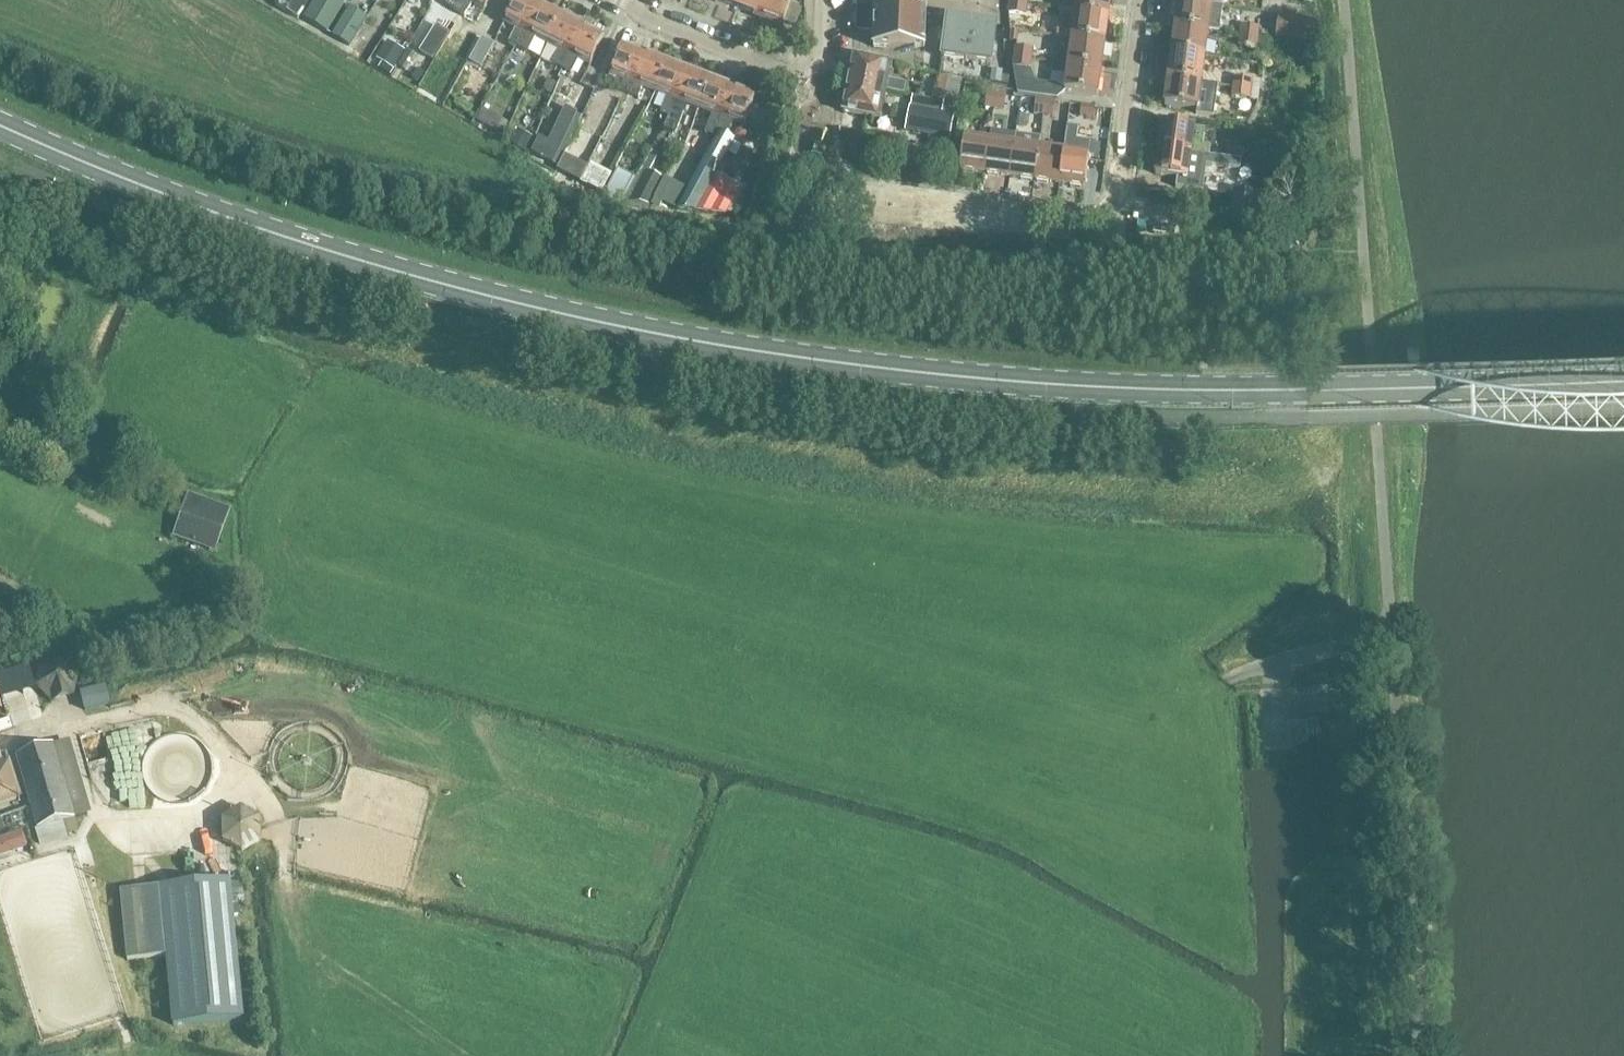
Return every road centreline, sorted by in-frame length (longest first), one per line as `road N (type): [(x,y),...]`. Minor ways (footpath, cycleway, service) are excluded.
road 1 (primary): [(1304,387),(1048,382),(691,340),(319,247),(0,125)]
road 2 (residential): [(1141,0),(1122,194),(1095,223),(942,207),(849,182),(825,156),(820,80)]
road 3 (primary): [(1304,387),(1623,375)]
road 4 (residential): [(613,0),(778,72),(820,80)]

